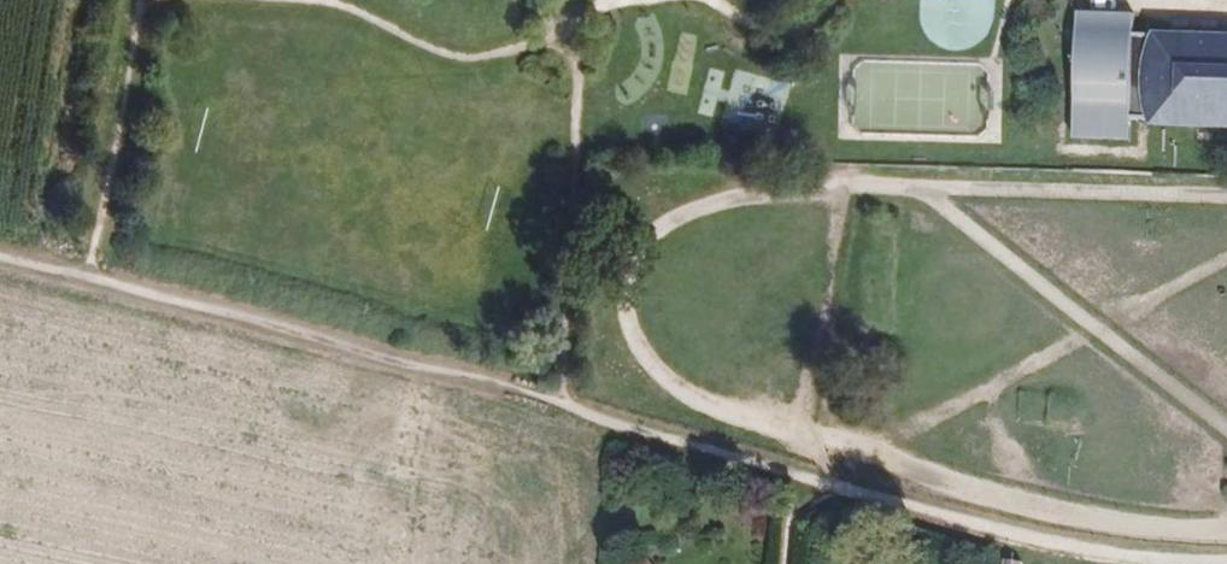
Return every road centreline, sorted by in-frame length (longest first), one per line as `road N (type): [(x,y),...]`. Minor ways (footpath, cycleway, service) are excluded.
road 1 (track): [(1226,195),(845,182),(736,198),(660,224),(642,248),(630,290),(632,334),(655,373),(729,416),(1042,507),(1156,529),(1226,531)]
road 2 (track): [(0,265),(570,396),(773,466),(1029,538),(1223,563)]
road 3 (track): [(868,451),(1226,256)]
road 4 (track): [(1226,429),(914,184)]
road 5 (track): [(845,182),(799,439),(839,484)]

